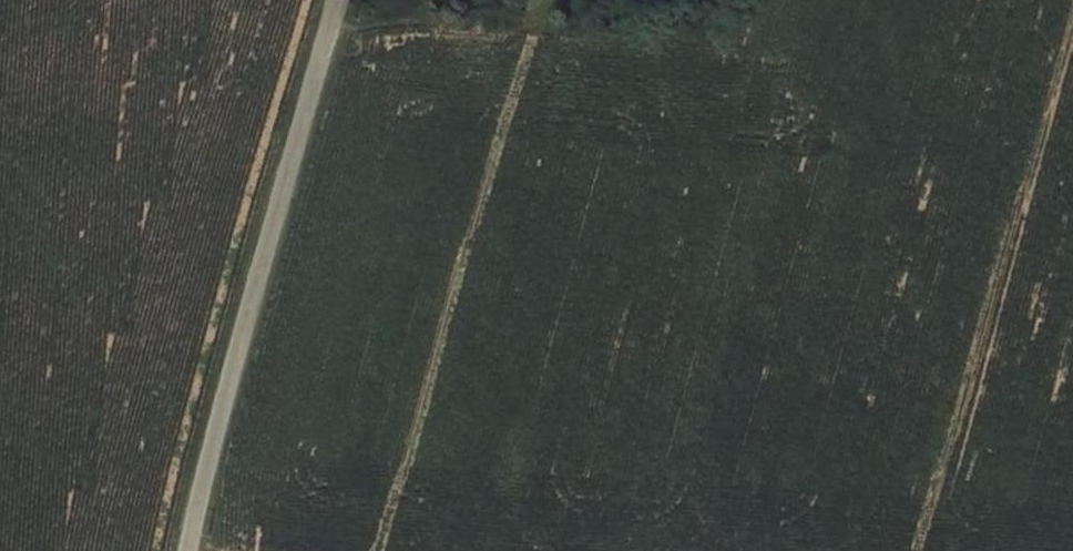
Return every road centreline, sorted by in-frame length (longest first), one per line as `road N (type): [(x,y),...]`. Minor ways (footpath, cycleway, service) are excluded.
road 1 (unclassified): [(188,550),(344,0)]

